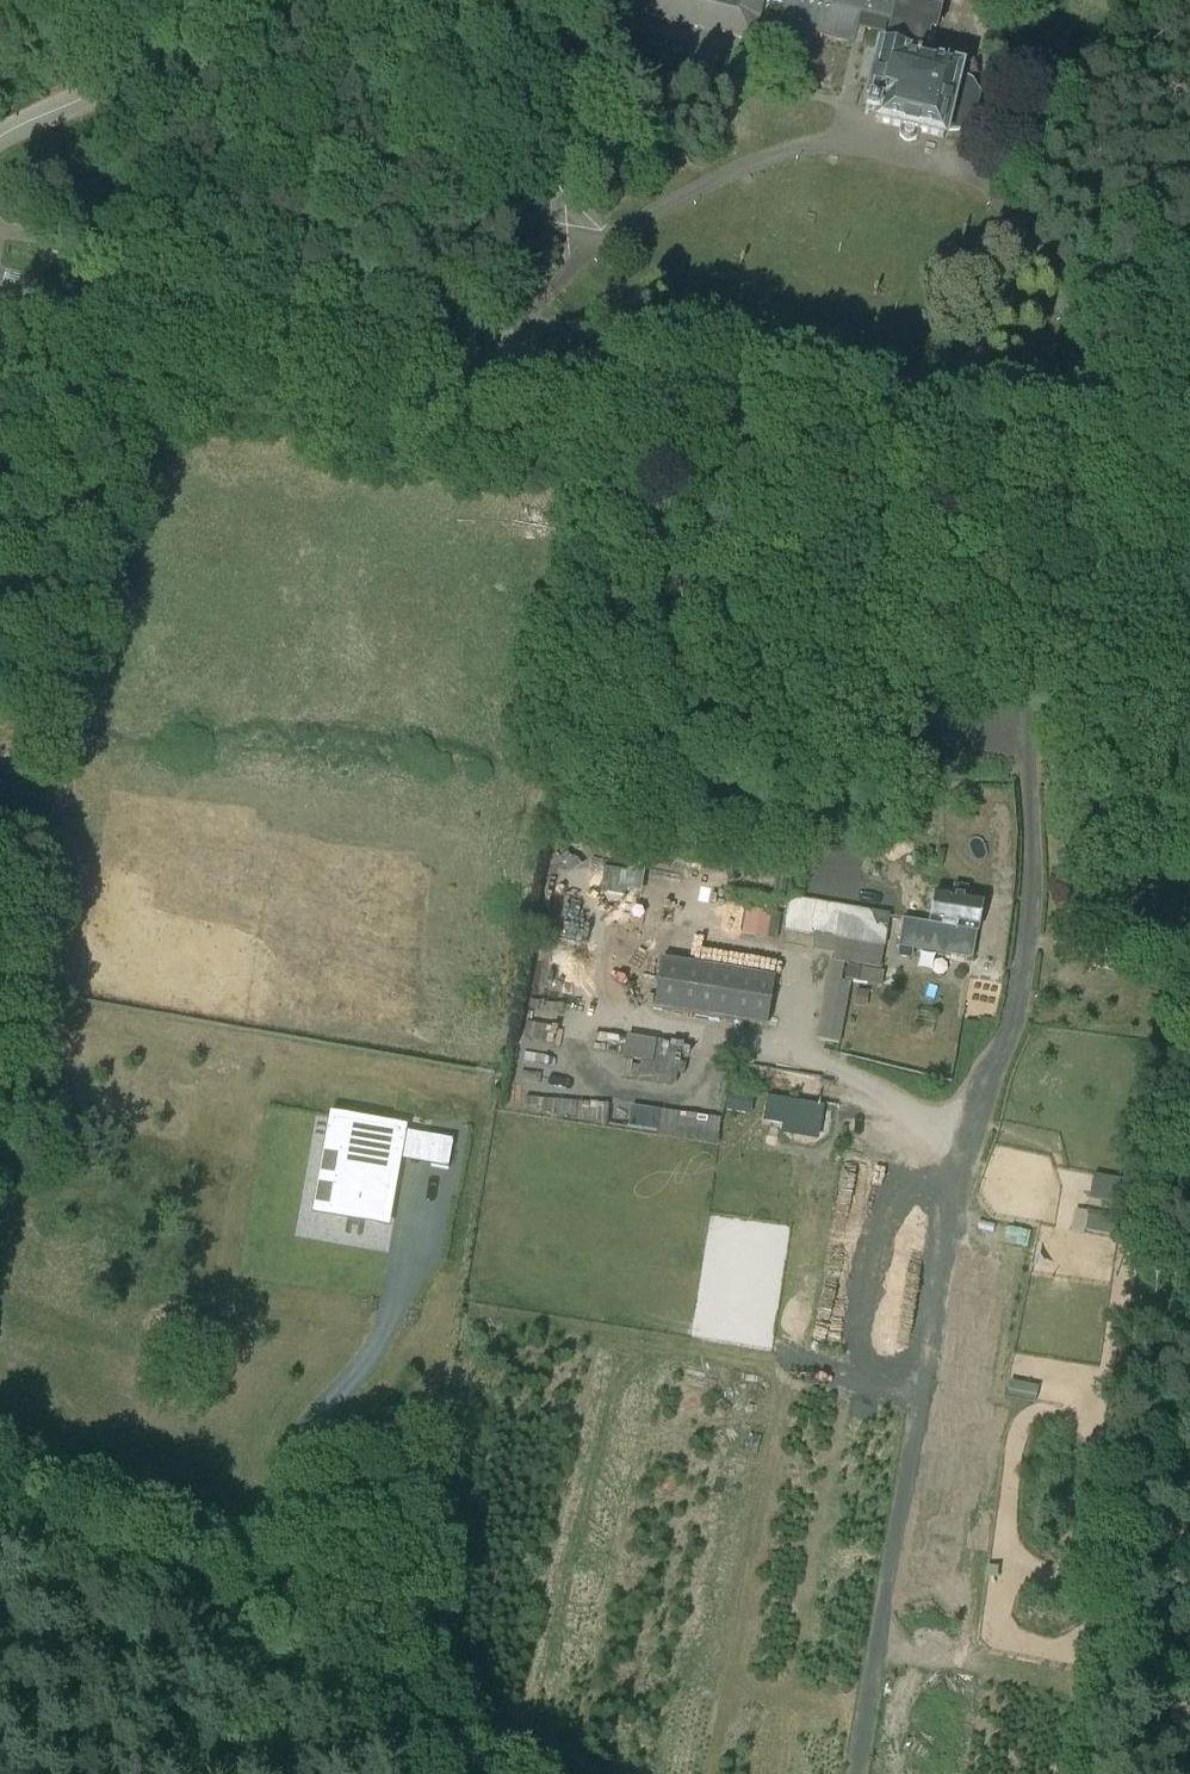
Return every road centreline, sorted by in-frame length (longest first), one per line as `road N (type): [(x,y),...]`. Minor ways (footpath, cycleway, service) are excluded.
road 1 (secondary): [(1189,490),(0,289)]
road 2 (tertiary): [(460,1773),(250,1632),(0,1511)]
road 3 (unclassified): [(0,136),(100,87),(182,0)]

